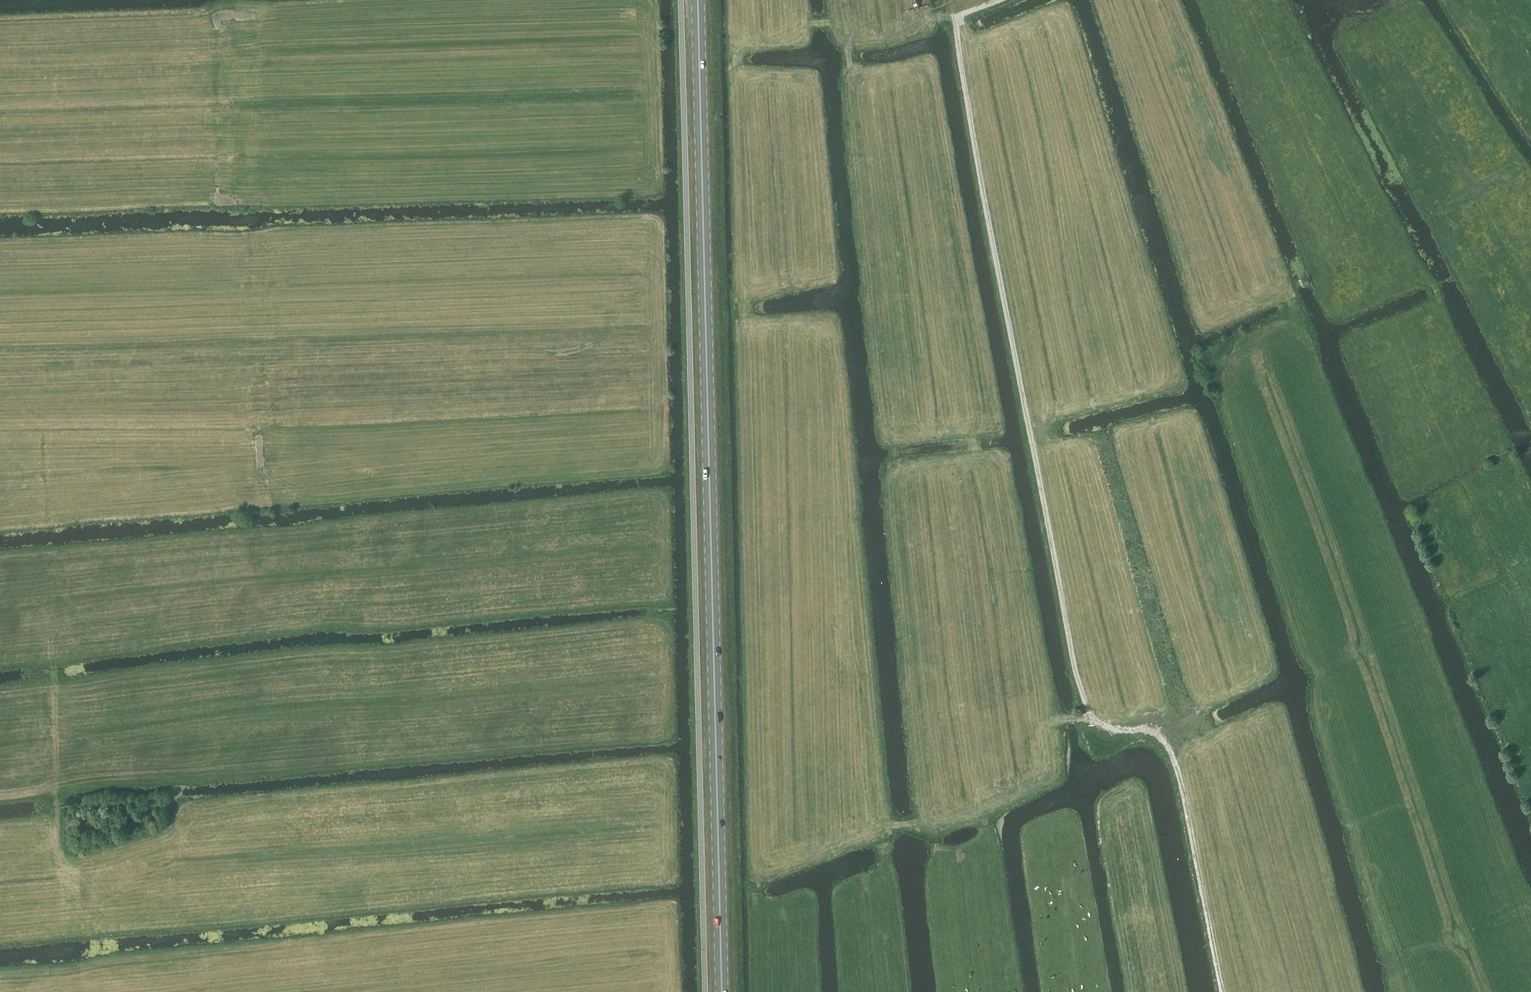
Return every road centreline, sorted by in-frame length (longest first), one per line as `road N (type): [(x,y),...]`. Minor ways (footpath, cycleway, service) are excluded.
road 1 (primary): [(720,991),(697,0)]
road 2 (track): [(1223,991),(1167,740),(1161,730),(1081,717)]

